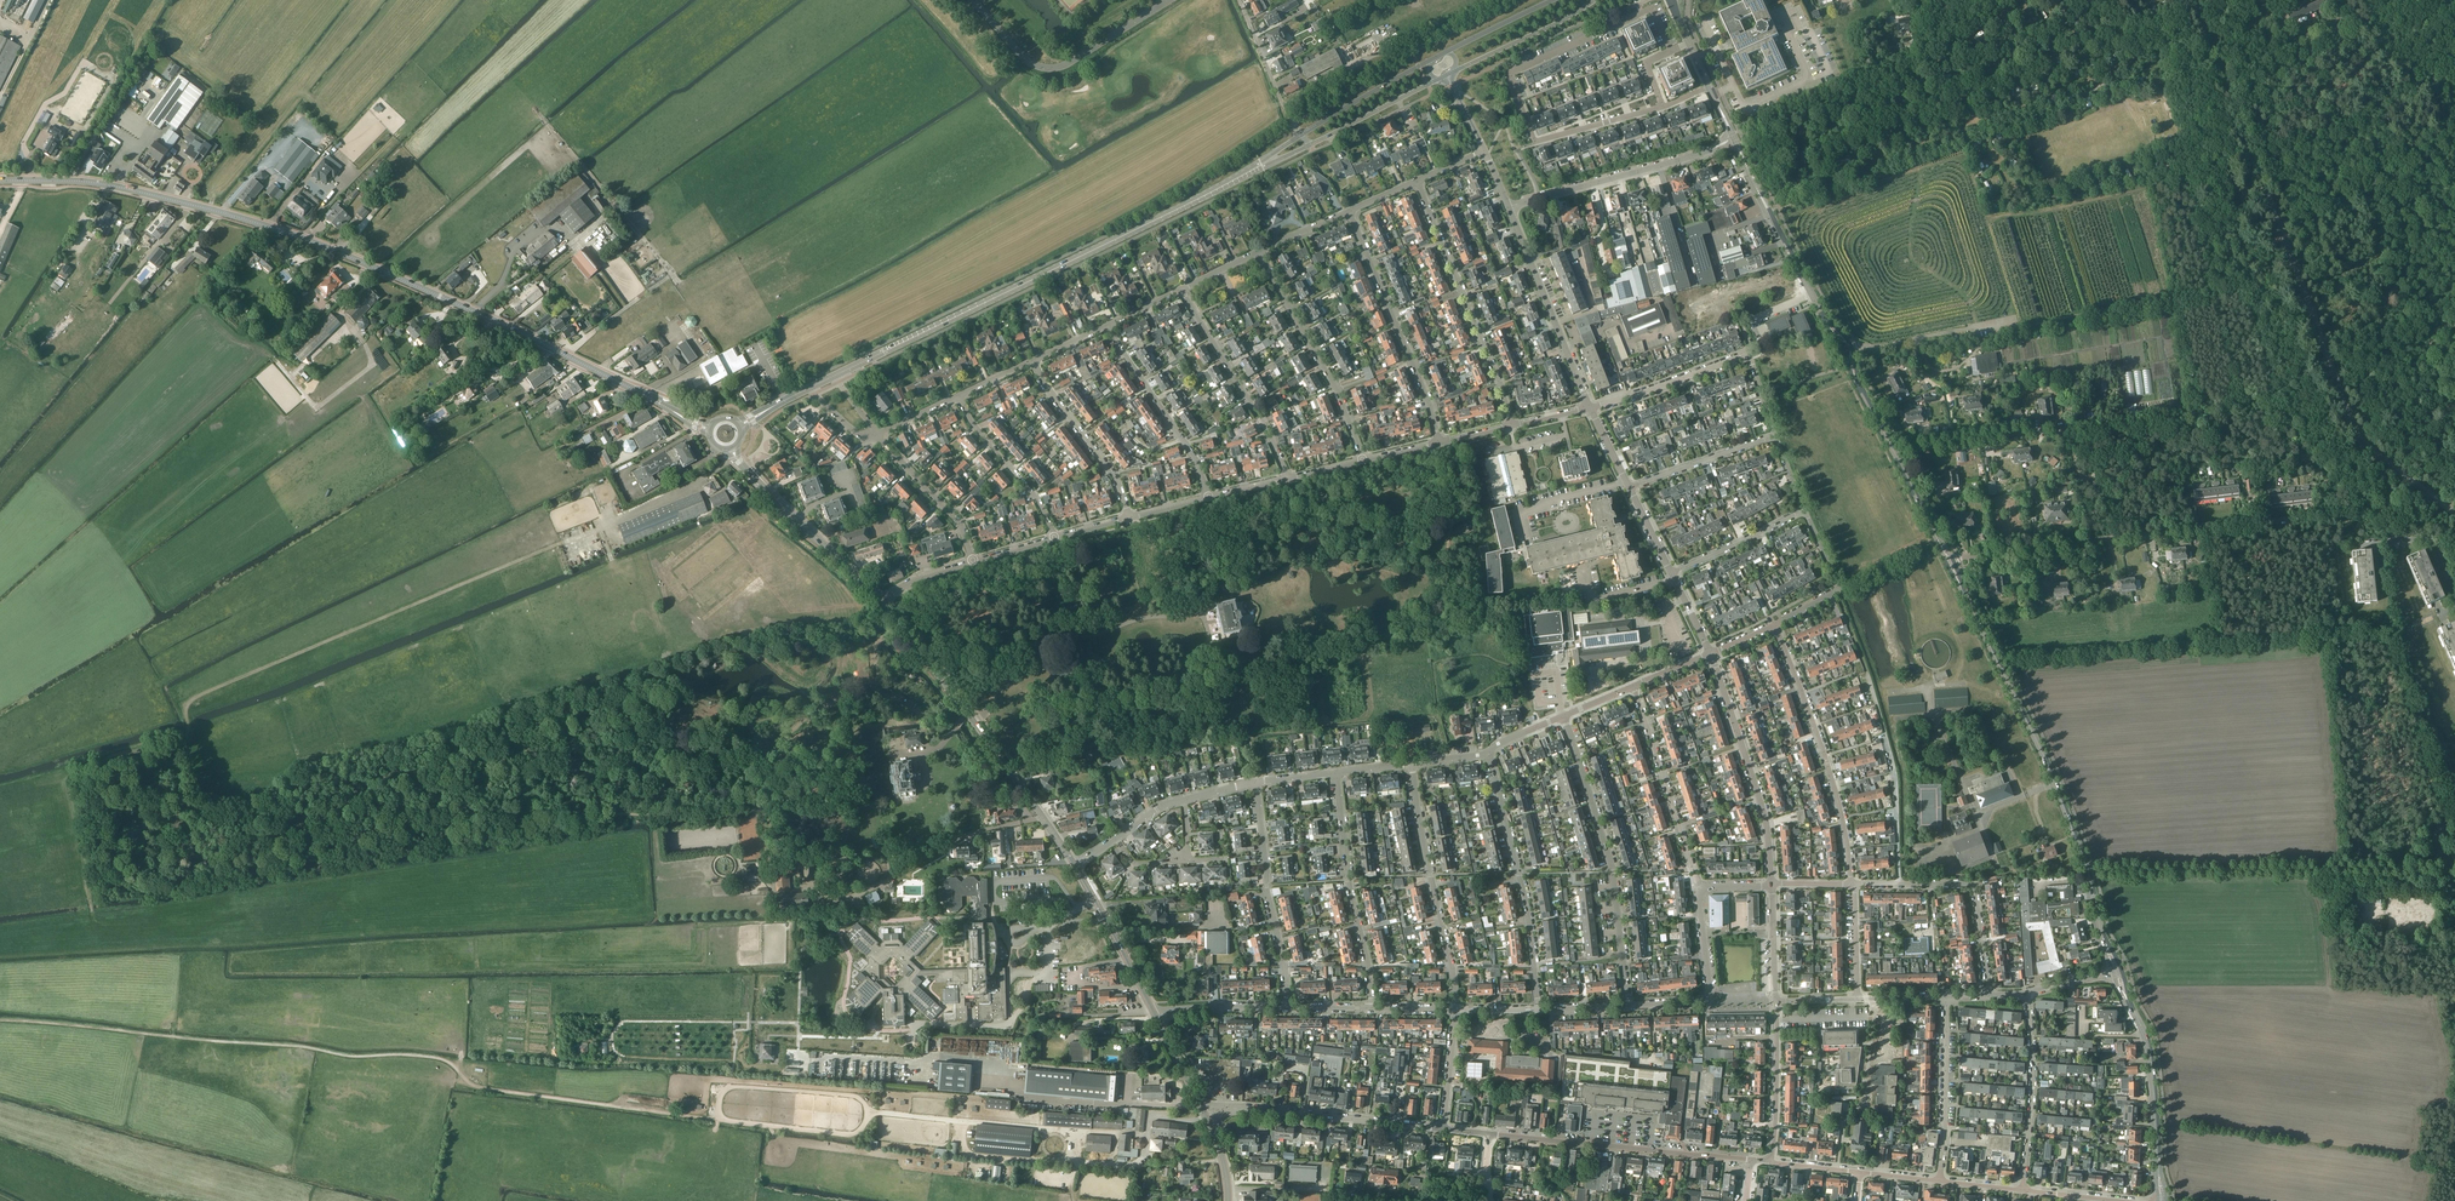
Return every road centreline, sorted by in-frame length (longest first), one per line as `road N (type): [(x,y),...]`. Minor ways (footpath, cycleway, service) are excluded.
road 1 (track): [(608,526),(209,690),(186,707),(182,745),(124,754),(69,780),(93,916),(0,930)]
road 2 (secondary): [(709,429),(526,336),(254,223),(121,187),(0,182)]
road 3 (unclassified): [(2454,514),(2343,421),(2197,0)]
road 4 (secondary): [(1950,561),(1855,377),(1848,347),(1732,138)]
road 5 (track): [(1768,212),(1954,143),(2208,30)]
road 6 (secondary): [(836,375),(1261,165)]
road 7 (track): [(459,1069),(405,1055),(0,1020)]
road 8 (secondary): [(2116,969),(2049,767),(1950,561)]
road 9 (tertiary): [(1075,866),(880,601)]
road 10 (track): [(2405,871),(2089,872)]
road 11 (track): [(735,1064),(891,1079),(930,1056),(1003,1061),(1001,1086)]
road 12 (residential): [(1627,1006),(1605,846),(1565,716)]
road 13 (track): [(715,1119),(475,1088),(459,1069),(458,1041)]
road 14 (residential): [(2093,541),(2073,444),(2061,429),(1902,451)]
road 15 (track): [(1204,615),(1145,618),(1033,645),(1004,669),(974,724)]
road 16 (residential): [(1850,886),(1835,786),(1775,624)]
road 17 (unclassified): [(1752,1158),(1488,1133)]
road 18 (residential): [(1511,426),(1417,181)]
road 19 (residential): [(1538,1010),(1525,899),(1489,753)]
road 20 (residential): [(1440,444),(1422,383),(1348,211)]
road 21 (residential): [(1453,1009),(1412,763)]
road 22 (unclassified): [(973,0),(1024,58),(1051,68),(1168,0)]
road 23 (unclassified): [(1444,1129),(1280,1110),(1204,1113)]
road 24 (residential): [(1771,885),(1769,826),(1710,654)]
road 25 (secondary): [(2161,1200),(2148,1046),(2116,969)]
road 26 (residential): [(1370,1007),(1337,772)]
road 27 (residential): [(1989,995),(1974,884),(1850,886)]
road 28 (residential): [(1363,462),(1337,387),(1262,250)]
road 29 (residential): [(1509,208),(1732,138)]
road 30 (residential): [(1671,50),(1652,8),(1510,73),(1519,100)]
road 31 (residential): [(1284,1007),(1286,968),(1256,781)]
road 32 (track): [(691,1022),(620,1022),(611,1047),(624,1057),(734,1058)]
road 33 (residential): [(1288,479),(1255,404),(1178,290)]
road 34 (residential): [(1590,408),(1509,208)]
road 35 (residential): [(1701,890),(1631,686)]
road 36 (tertiary): [(880,601),(732,450)]
road 37 (residential): [(1209,499),(1186,443),(1109,326)]
road 38 (residential): [(2028,1190),(2033,1063),(2025,993)]
road 39 (unclassified): [(1627,1006),(1709,1001),(1701,890)]
road 40 (track): [(348,326),(371,365),(316,408),(269,354)]
road 41 (residential): [(1129,518),(1113,473),(1033,360)]
road 42 (residential): [(1940,1181),(1946,998)]
road 43 (track): [(1075,641),(1120,671),(1180,670),(1210,637),(1204,615)]
road 44 (residential): [(1662,106),(1534,141),(1519,100)]
road 45 (residential): [(1055,539),(1036,495),(959,396)]
road 46 (residential): [(1590,408),(1750,354)]
road 47 (tertiary): [(1154,1012),(1075,866)]
road 48 (residential): [(974,563),(959,521),(875,437)]
road 49 (residential): [(2196,528),(2357,510)]
road 50 (secondary): [(1451,73),(1595,0)]
road 51 (unclassified): [(1775,1000),(1772,1160)]
road 52 (track): [(2017,320),(2173,295)]
road 53 (residential): [(1628,486),(1775,435)]
road 54 (secondary): [(1434,59),(1301,135)]
road 55 (residential): [(1301,135),(1239,0)]
road 56 (track): [(779,1035),(910,1038),(919,1023)]
road 57 (residential): [(1671,573),(1805,510)]
road 58 (secondary): [(1309,145),(1439,79)]
road 59 (residential): [(1950,561),(2093,541)]
road 60 (track): [(962,1122),(972,1154),(1073,1160)]
road 61 (unclassified): [(1154,1012),(1284,1007)]
road 62 (residential): [(1444,1129),(1453,1009)]
road 63 (track): [(733,1071),(734,1030),(748,1030),(748,1022),(691,1022)]

